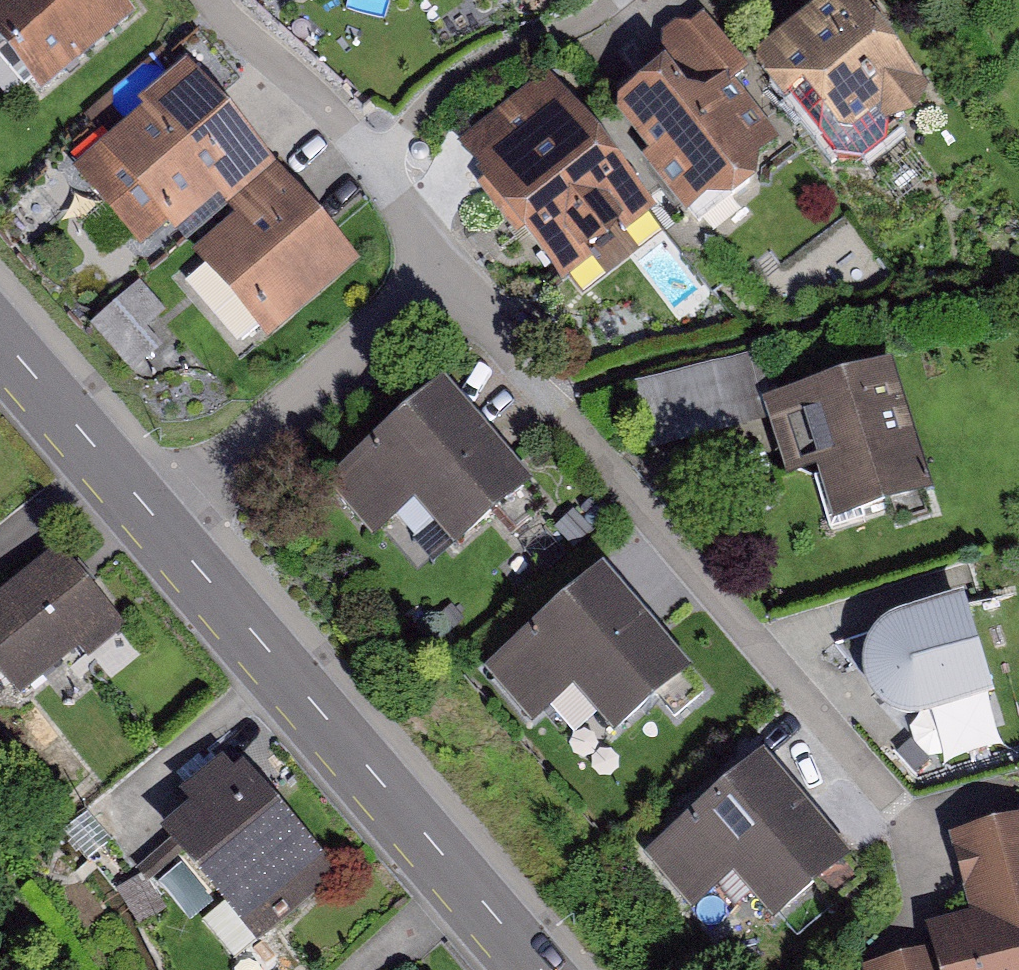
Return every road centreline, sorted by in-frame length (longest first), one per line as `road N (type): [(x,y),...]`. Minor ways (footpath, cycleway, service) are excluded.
road 1 (residential): [(898,803),(439,267)]
road 2 (tertiary): [(538,969),(156,519)]
road 3 (track): [(549,398),(1018,280)]
road 4 (residential): [(156,519),(439,267)]
road 5 (residential): [(439,267),(375,158),(207,0)]
road 6 (tertiary): [(156,519),(0,337)]

